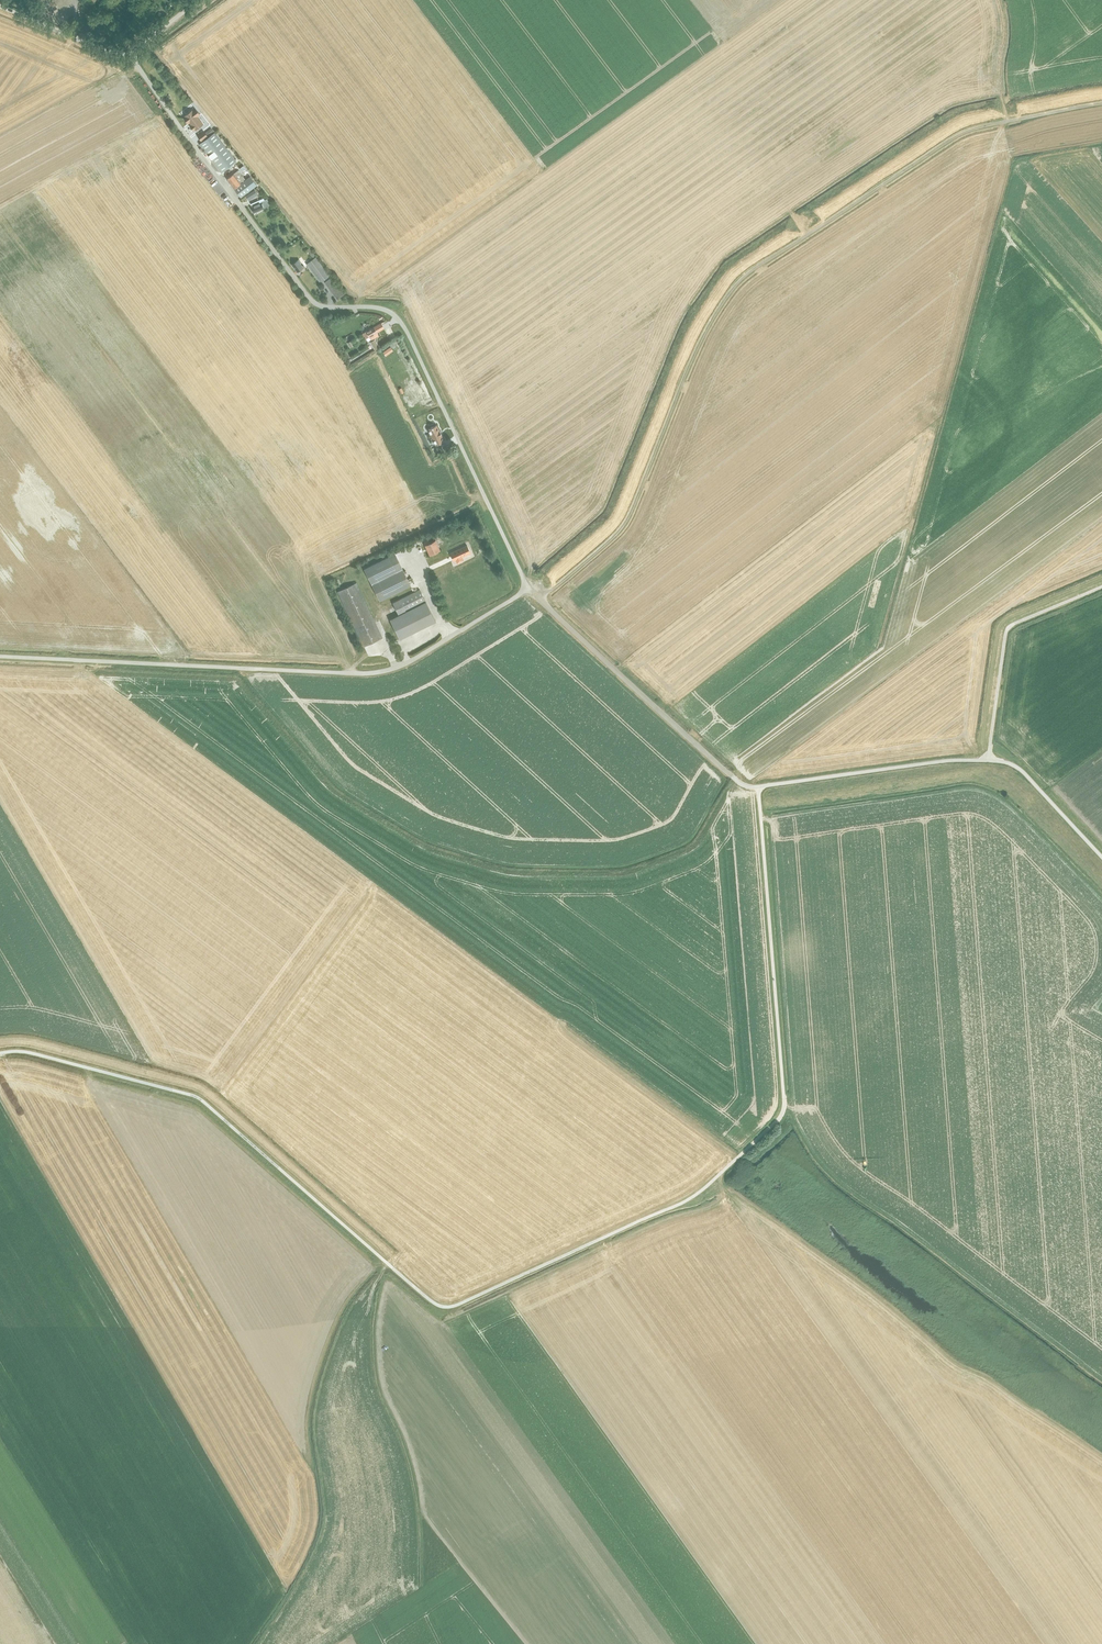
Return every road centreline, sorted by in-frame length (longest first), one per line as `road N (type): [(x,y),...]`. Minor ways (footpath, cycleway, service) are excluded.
road 1 (unclassified): [(759,787),(781,1116),(685,1202),(456,1306),(429,1299),(200,1099),(30,1053),(0,1053)]
road 2 (unclassified): [(0,656),(370,673),(411,661),(528,587),(399,318),(310,298),(134,57)]
road 3 (track): [(538,599),(628,520),(688,366),(739,280),(960,134),(1101,103)]
road 4 (track): [(731,775),(528,587)]
road 5 (unclassified): [(1101,586),(1008,629),(989,760)]
road 6 (unclassified): [(989,760),(759,787)]
road 7 (unclassified): [(1101,857),(1023,771),(989,760)]
road 8 (unclassified): [(134,57),(0,6)]

